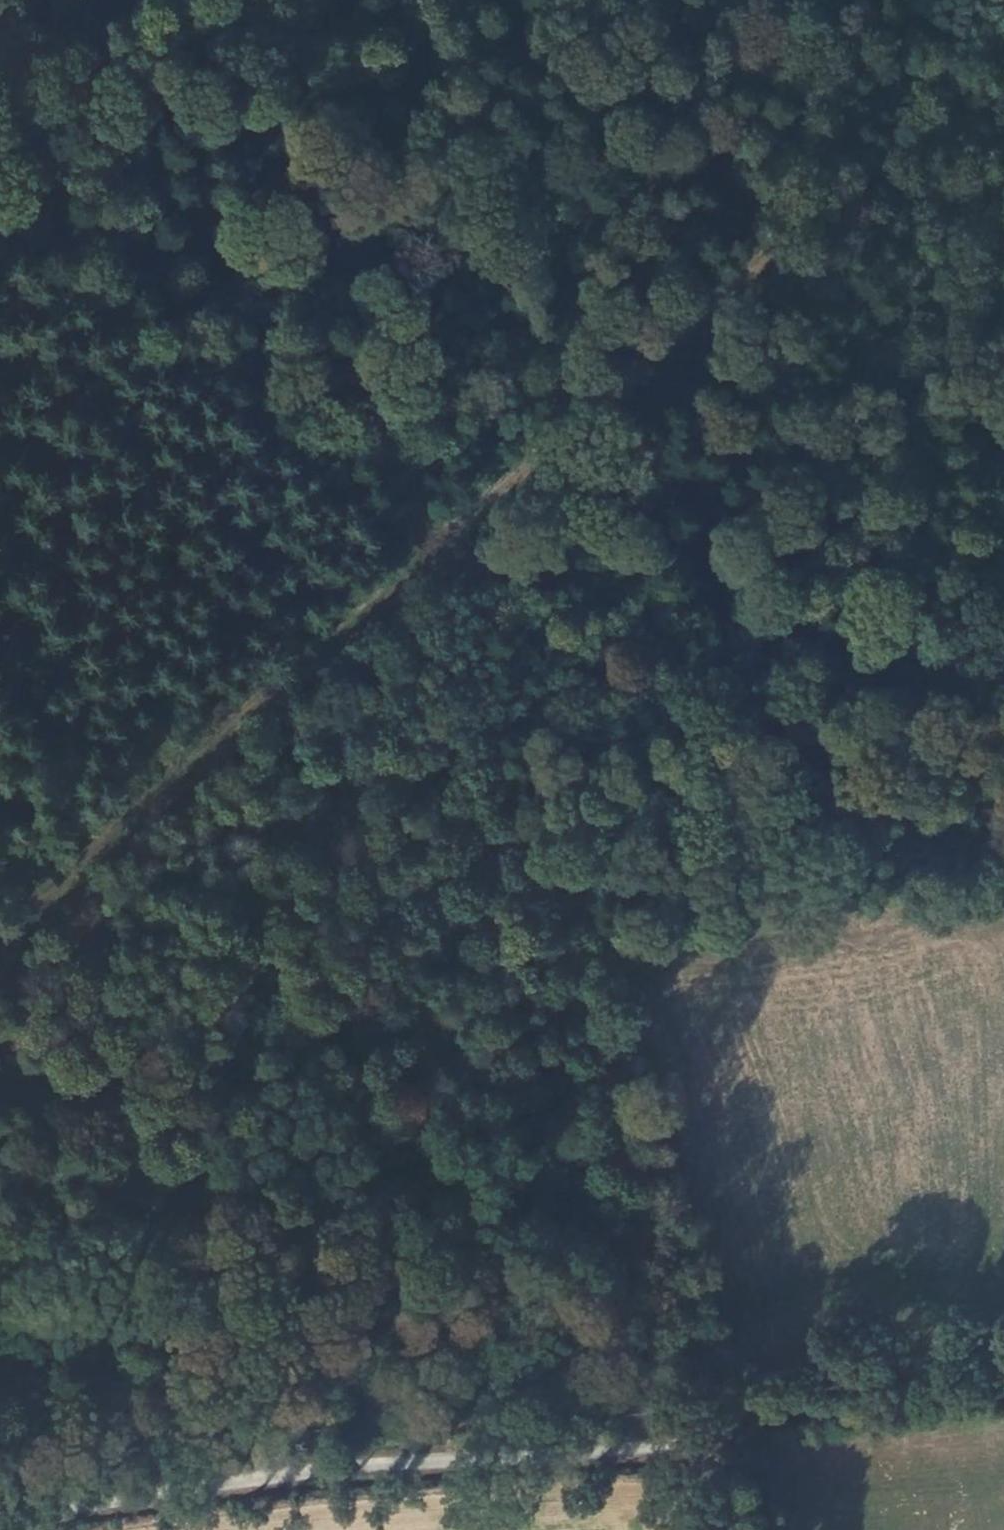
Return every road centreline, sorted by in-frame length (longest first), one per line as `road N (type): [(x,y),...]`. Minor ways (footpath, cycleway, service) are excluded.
road 1 (track): [(681,1431),(88,1513),(0,1515)]
road 2 (track): [(1003,1349),(704,1373),(681,1431)]

